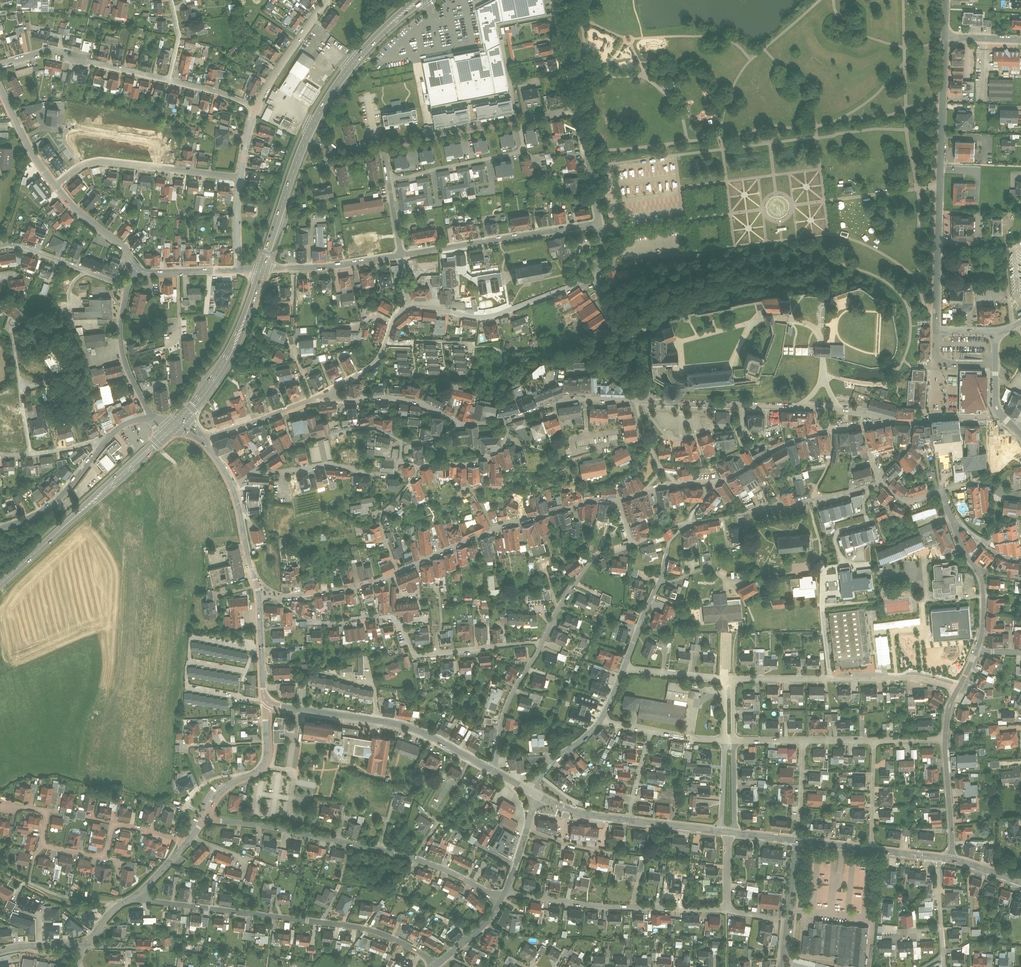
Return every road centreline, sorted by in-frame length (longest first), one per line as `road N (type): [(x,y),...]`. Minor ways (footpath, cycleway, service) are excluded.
road 1 (secondary): [(417,0),(376,35),(321,112),(262,270)]
road 2 (residential): [(207,815),(418,860),(501,901)]
road 3 (residential): [(140,893),(356,928),(437,965)]
road 4 (residential): [(931,419),(839,407),(635,400)]
road 5 (residential): [(277,596),(316,622),(389,616),(413,654),(543,642)]
road 6 (tertiary): [(936,332),(944,37)]
road 7 (residential): [(385,344),(406,307),(491,318),(596,279)]
road 8 (secondary): [(176,424),(0,584)]
road 9 (tertiary): [(493,770),(404,725),(269,701)]
road 10 (residential): [(188,841),(121,824),(103,855),(53,847),(43,841),(44,812),(4,806)]
road 11 (residential): [(957,689),(909,677),(733,679)]
road 12 (residential): [(726,909),(603,907),(505,892)]
road 13 (residential): [(882,480),(685,524)]
road 14 (residential): [(400,254),(598,223)]
road 15 (residential): [(576,109),(384,146)]
road 16 (secondary): [(262,270),(234,347),(176,424)]
road 17 (residential): [(0,66),(52,53),(169,80)]
road 18 (residential): [(402,439),(371,425),(343,430),(283,450),(249,472)]
road 19 (residential): [(157,168),(159,143),(70,130),(65,143),(82,166)]
road 20 (residential): [(400,460),(388,472),(329,462),(249,472)]
road 21 (residential): [(458,423),(404,398),(322,400)]
road 22 (residential): [(0,527),(58,500),(107,440)]
road 23 (residential): [(269,701),(264,762),(221,792),(207,815)]
road 24 (residential): [(543,642),(507,703),(493,770)]
road 25 (residential): [(262,270),(400,254)]
road 26 (residential): [(631,543),(595,556),(543,642)]
road 27 (residential): [(128,289),(21,248),(0,247)]
road 28 (residential): [(152,417),(119,340),(128,289)]
road 29 (residential): [(635,400),(567,399),(504,422)]
road 30 (residential): [(255,107),(327,0)]
road 31 (residential): [(494,528),(618,497)]
road 32 (residential): [(635,400),(596,279)]
road 33 (residential): [(322,400),(202,440)]
road 34 (residential): [(796,841),(783,966)]
road 35 (residential): [(277,596),(362,585),(398,571)]
road 36 (unclassified): [(416,464),(381,513),(398,571)]
road 37 (residential): [(945,740),(951,860)]

